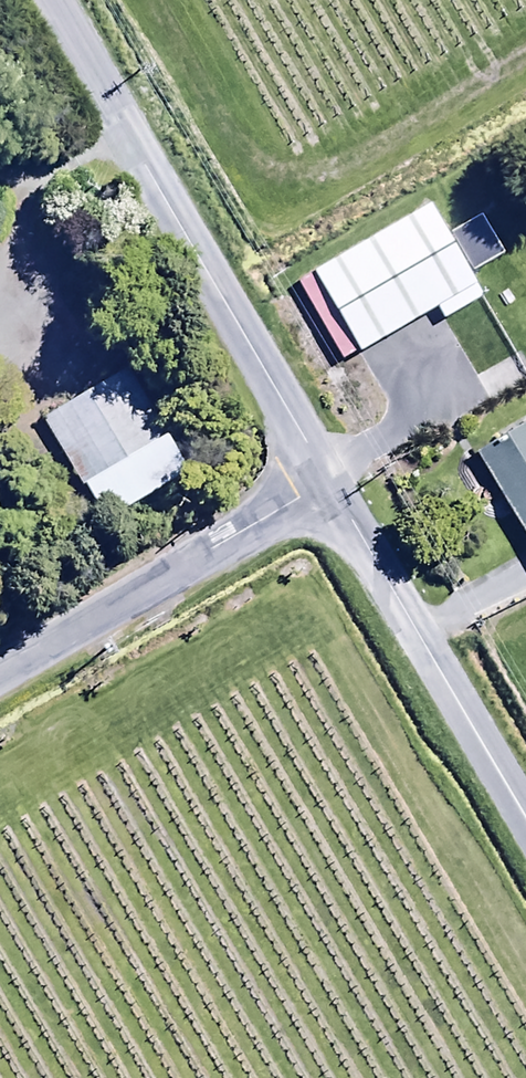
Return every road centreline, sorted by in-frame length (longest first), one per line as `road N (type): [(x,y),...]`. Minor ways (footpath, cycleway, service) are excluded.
road 1 (unclassified): [(326,459),(55,0)]
road 2 (unclassified): [(525,801),(326,459)]
road 3 (unclassified): [(326,459),(0,649)]

